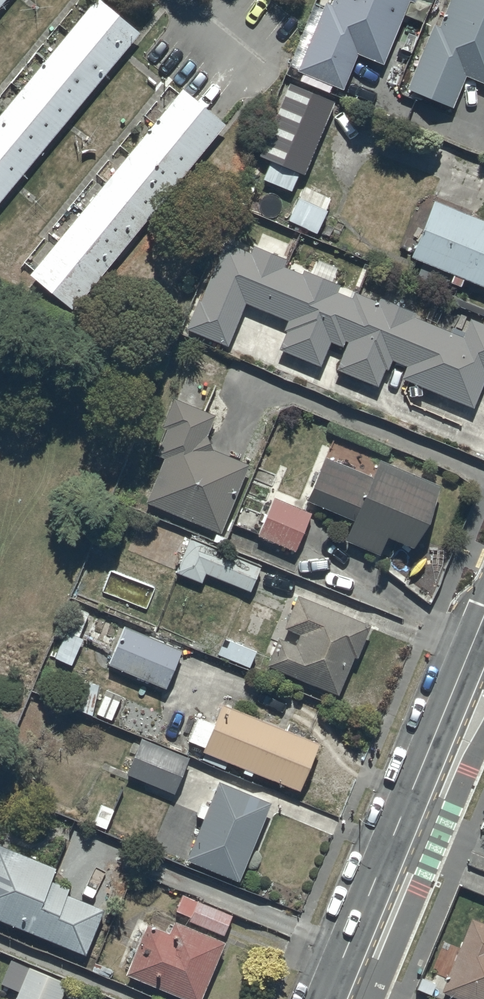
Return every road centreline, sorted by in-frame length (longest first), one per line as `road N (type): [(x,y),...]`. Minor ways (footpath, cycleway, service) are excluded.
road 1 (residential): [(483,618),(328,998)]

